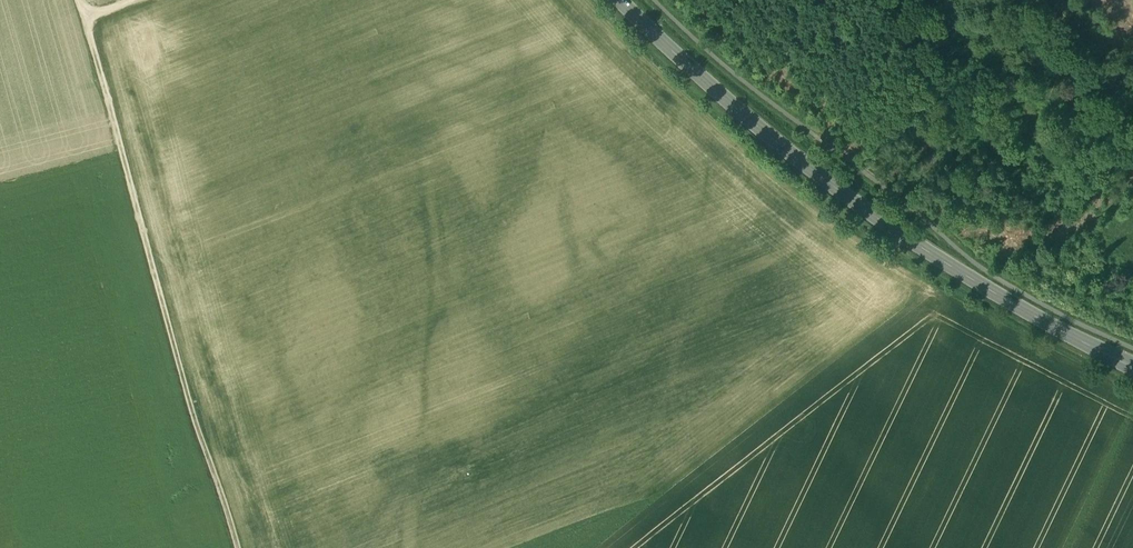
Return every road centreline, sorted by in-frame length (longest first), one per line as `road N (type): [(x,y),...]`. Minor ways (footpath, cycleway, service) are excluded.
road 1 (tertiary): [(616,0),(743,116),(870,214),(1132,368)]
road 2 (track): [(90,15),(244,547)]

